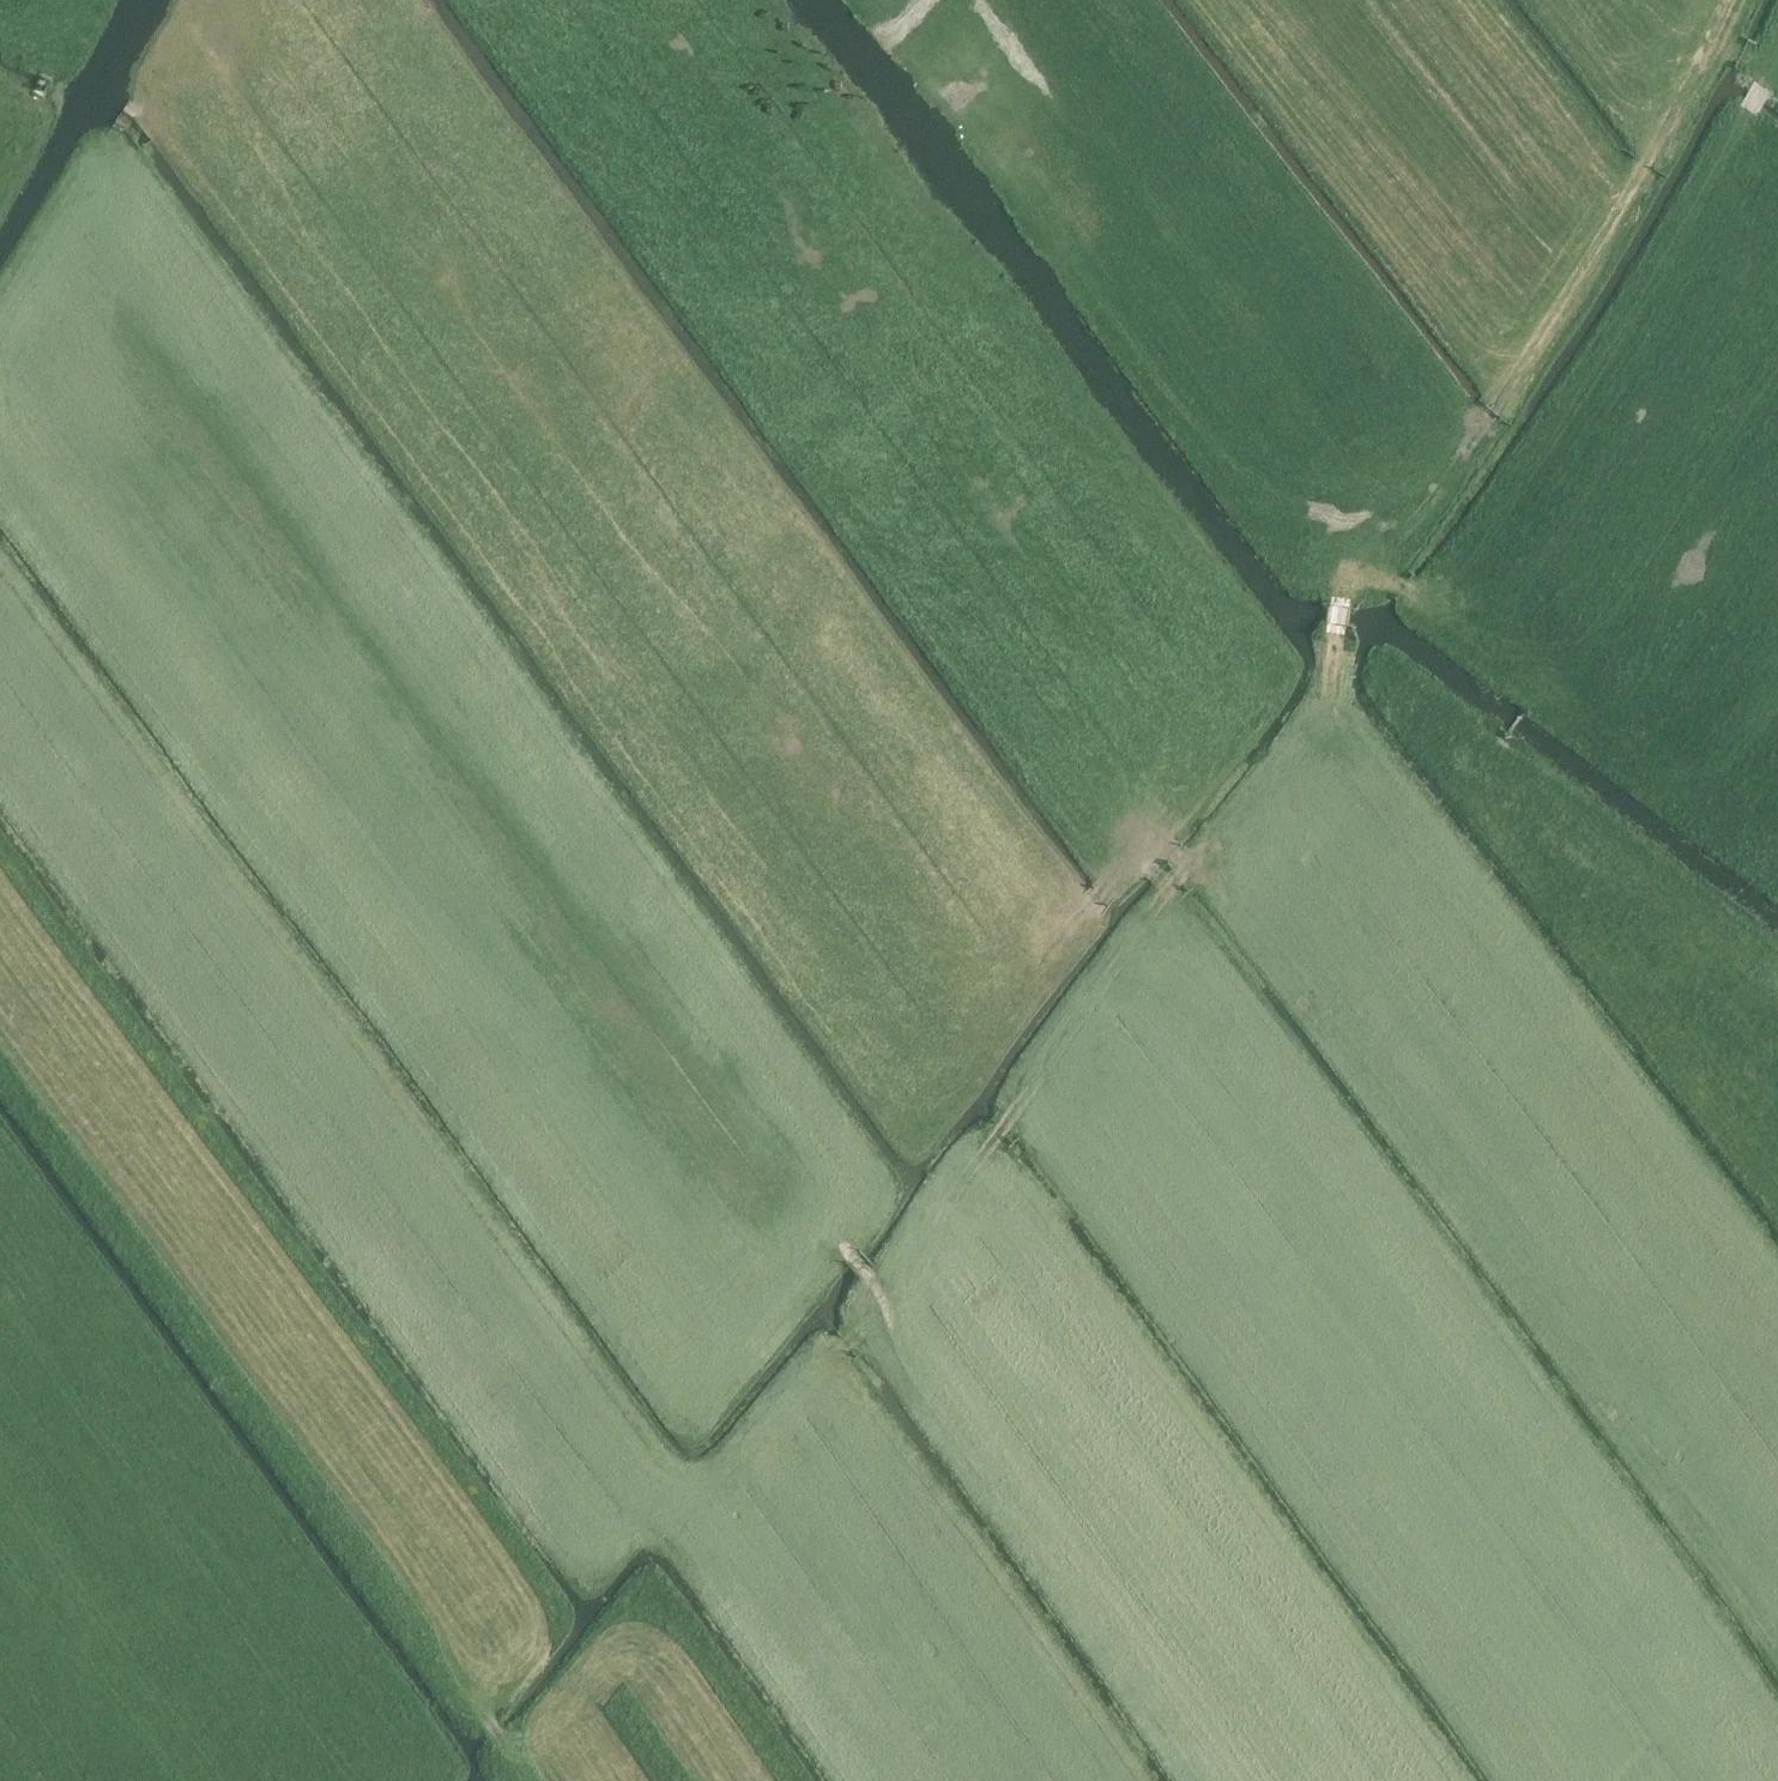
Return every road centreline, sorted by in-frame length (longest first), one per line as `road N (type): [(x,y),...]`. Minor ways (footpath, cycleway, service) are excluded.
road 1 (track): [(807,1371),(887,1313),(1019,1109),(1327,687),(1343,593),(1506,394),(1581,282),(1742,0)]
road 2 (track): [(1211,1780),(911,1357),(872,1274),(846,1250)]

